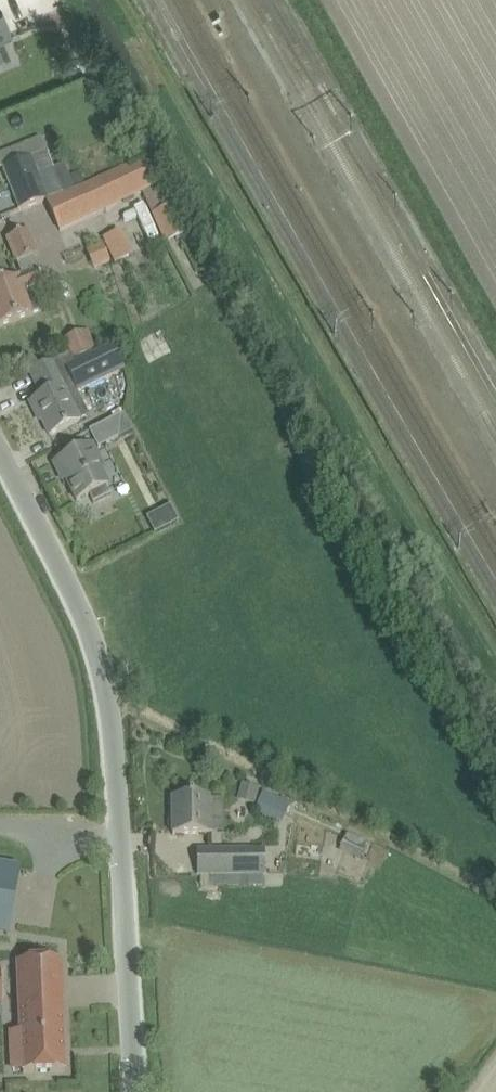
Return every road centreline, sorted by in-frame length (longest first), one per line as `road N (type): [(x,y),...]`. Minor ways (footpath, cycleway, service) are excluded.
road 1 (unclassified): [(143,1091),(129,724),(99,642),(0,441)]

